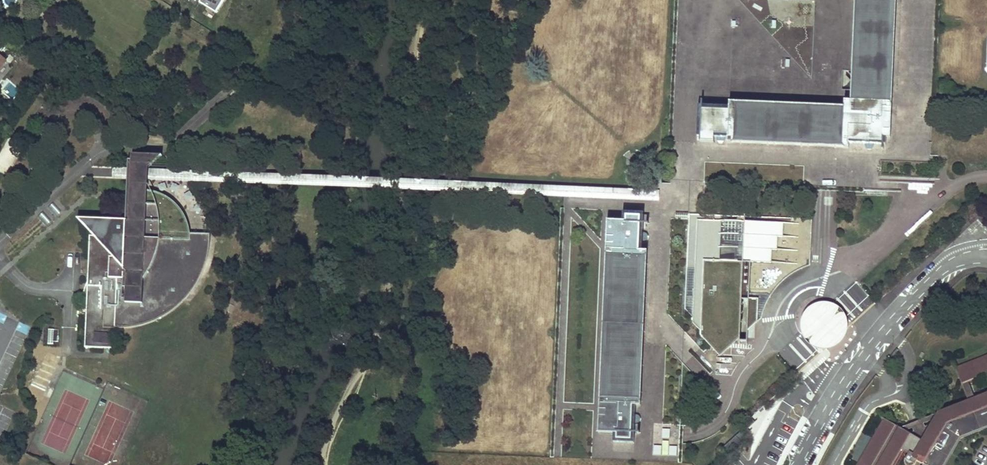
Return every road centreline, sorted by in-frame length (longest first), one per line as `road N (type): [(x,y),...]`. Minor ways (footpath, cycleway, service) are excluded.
road 1 (residential): [(798,464),(878,335),(959,262),(986,256)]

